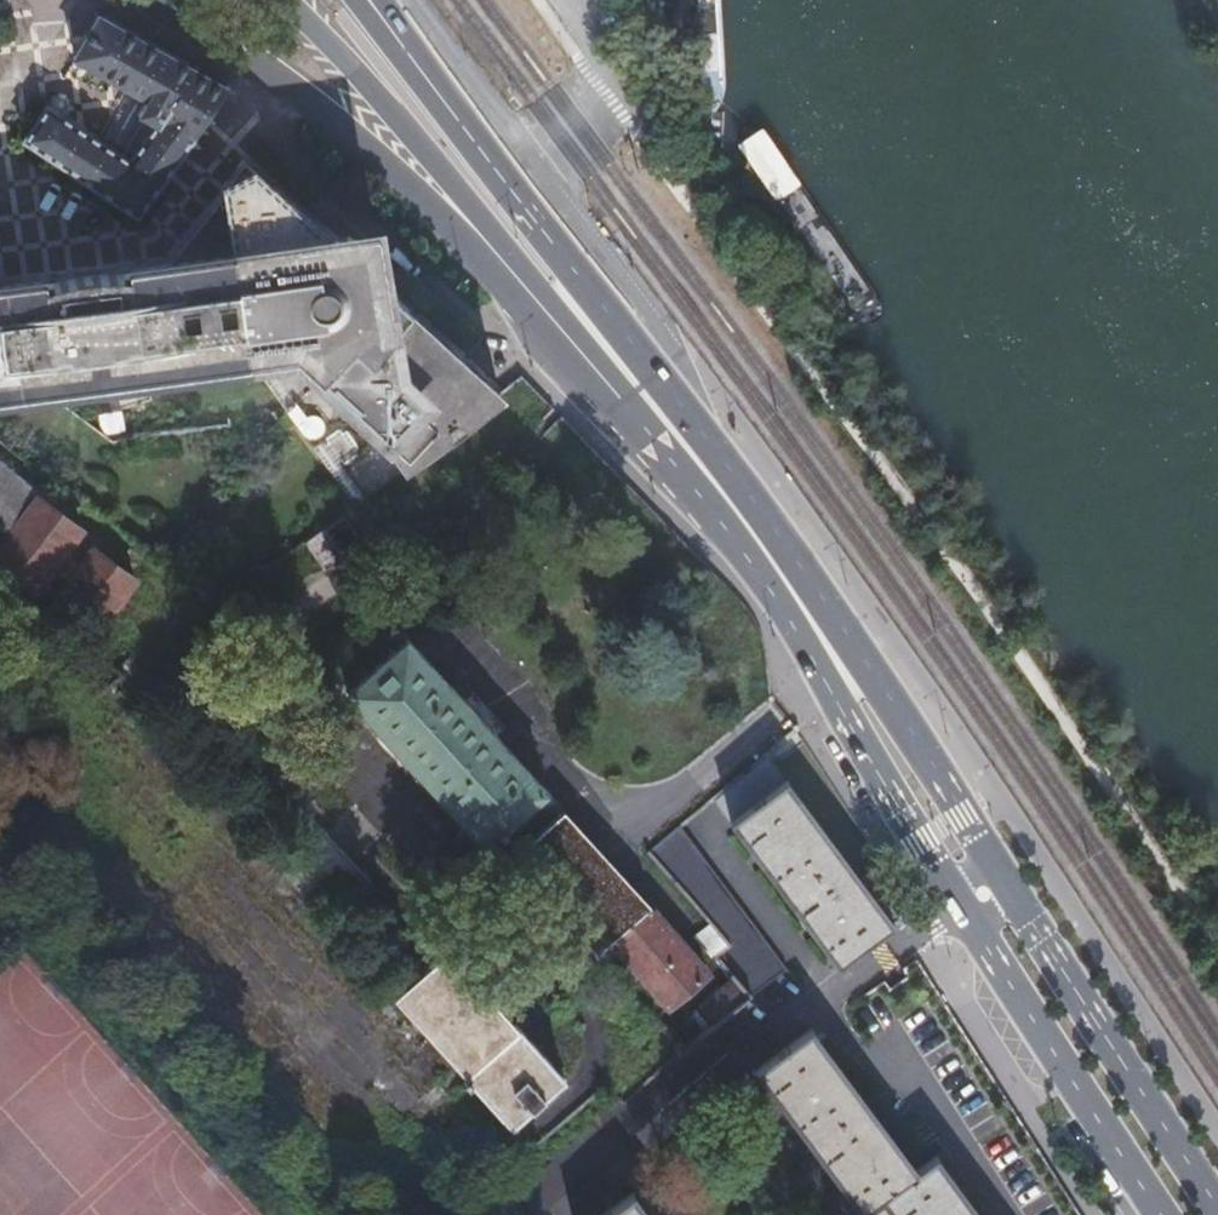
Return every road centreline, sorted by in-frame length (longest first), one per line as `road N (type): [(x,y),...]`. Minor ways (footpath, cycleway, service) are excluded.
road 1 (primary): [(1217,1210),(749,492),(538,219)]
road 2 (primary): [(595,365),(749,562),(961,908),(1163,1214)]
road 3 (primary): [(286,91),(530,319),(595,365)]
road 4 (primary): [(410,131),(595,365)]
road 5 (primary): [(538,219),(474,158),(441,140),(380,132)]
road 6 (primary): [(280,0),(410,131)]
road 7 (primary): [(286,91),(144,0)]
road 8 (primary): [(538,219),(438,86)]

